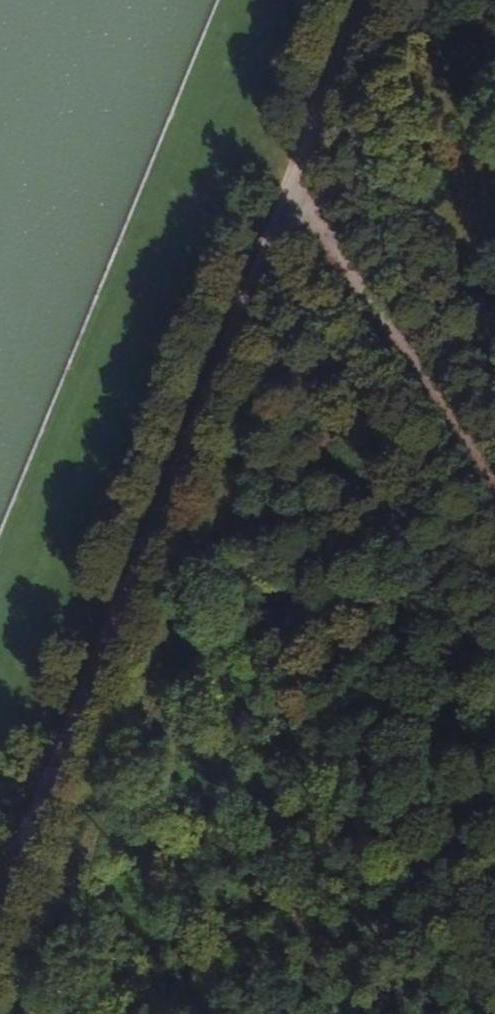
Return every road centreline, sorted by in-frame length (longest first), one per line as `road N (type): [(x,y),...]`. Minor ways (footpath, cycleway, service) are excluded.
road 1 (track): [(0,896),(289,188)]
road 2 (track): [(494,487),(289,188),(365,0)]
road 3 (track): [(0,978),(94,1001),(116,1013)]

